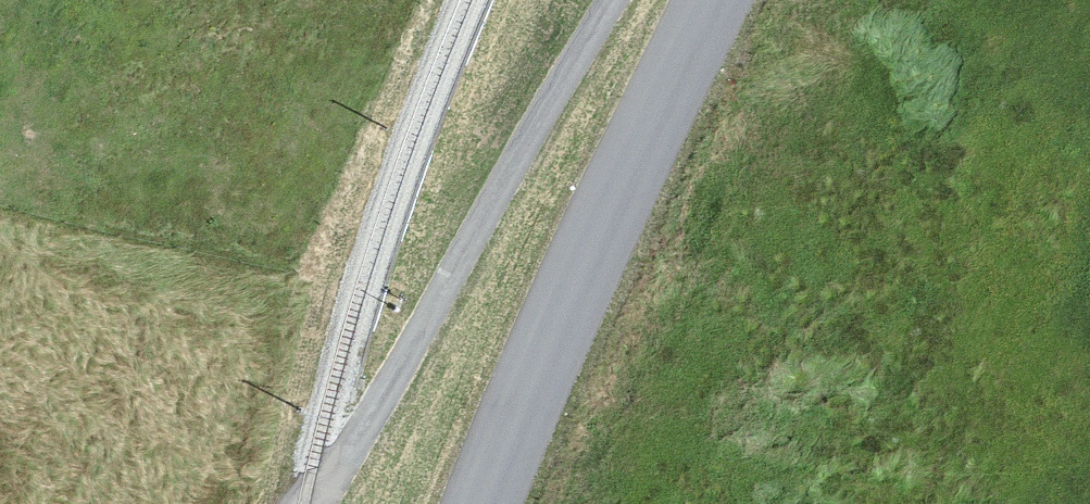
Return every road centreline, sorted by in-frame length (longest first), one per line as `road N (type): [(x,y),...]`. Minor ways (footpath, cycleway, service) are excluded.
road 1 (residential): [(614,0),(383,397),(309,503)]
road 2 (tertiary): [(481,503),(707,0)]

